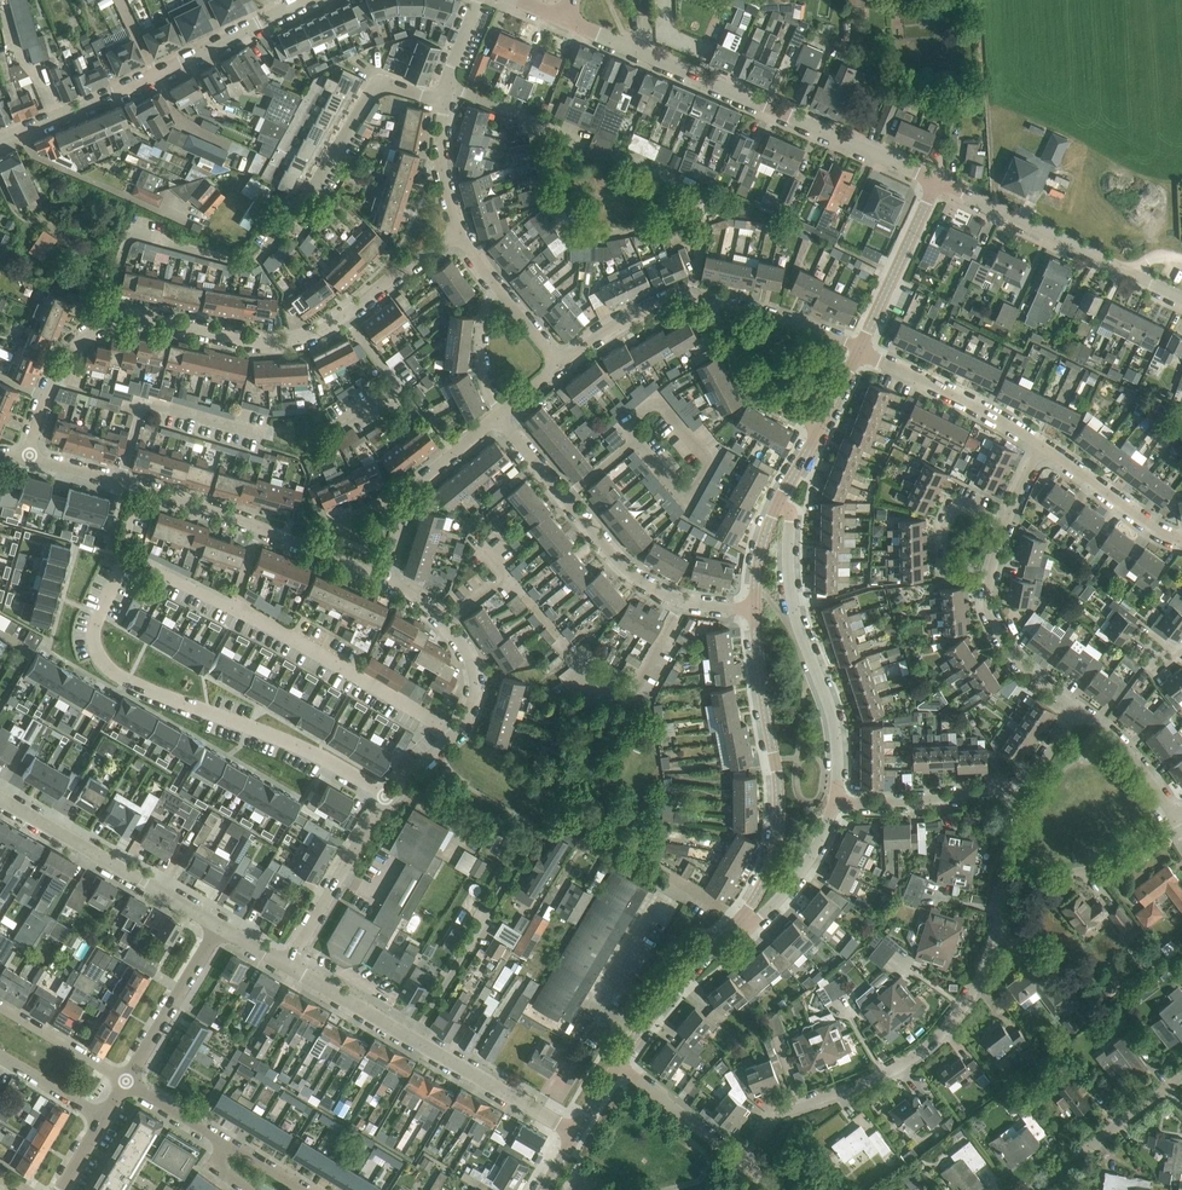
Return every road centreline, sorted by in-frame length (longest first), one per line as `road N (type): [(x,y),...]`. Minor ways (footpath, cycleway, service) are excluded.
road 1 (residential): [(137,487),(126,558),(95,630),(110,669),(318,755),(388,798)]
road 2 (residential): [(445,101),(378,87),(307,199),(249,265),(132,236),(110,291),(114,321)]
road 3 (residential): [(746,1167),(775,1116),(884,1075),(951,1023),(988,958),(1006,868)]
road 4 (residential): [(937,181),(564,19)]
road 5 (residential): [(114,321),(139,317),(252,342),(288,341),(335,321),(462,234)]
road 6 (residential): [(755,609),(677,599),(646,584),(619,562),(499,415)]
road 7 (residential): [(577,1133),(287,965)]
road 8 (residential): [(302,0),(0,139)]
road 9 (residential): [(733,925),(761,888),(778,825),(755,609)]
road 10 (residential): [(835,802),(835,726),(796,617),(792,512),(779,503)]
road 11 (residential): [(383,578),(446,624),(468,655),(474,681),(457,733),(388,798)]
road 12 (residential): [(220,926),(0,798)]
road 13 (residential): [(1132,271),(937,181)]
road 14 (residential): [(1043,448),(858,351)]
road 15 (residential): [(388,798),(287,965)]
road 16 (residential): [(835,802),(881,805),(1025,789)]
road 17 (residential): [(137,487),(314,549)]
road 18 (residential): [(859,348),(937,181)]
road 19 (residential): [(126,1081),(220,926)]
road 20 (residential): [(619,1065),(660,1005),(733,925)]
road 21 (residential): [(1006,868),(1068,873),(1105,865),(1170,825)]
road 22 (residential): [(1079,710),(998,633),(989,612),(992,572)]
road 23 (residential): [(29,460),(46,397),(69,352),(114,321)]
road 24 (residential): [(821,426),(751,383),(708,307)]
road 25 (residential): [(708,307),(689,298),(664,300),(560,364)]
road 26 (residential): [(733,925),(752,923),(793,883),(835,802)]
road 27 (residential): [(1181,541),(1043,448)]
road 28 (residential): [(1034,1189),(1166,1088)]
road 29 (residential): [(746,1167),(619,1065)]
road 30 (residential): [(859,348),(766,315),(708,307)]
road 31 (residential): [(126,1081),(0,1006)]
road 32 (residential): [(1174,818),(1120,744),(1079,710)]
road 33 (residential): [(462,234),(441,164),(445,101)]
road 34 (residential): [(499,290),(486,310),(480,358),(499,415)]
road 35 (residential): [(499,415),(436,467),(407,506)]
road 36 (residential): [(104,1119),(0,1055)]

